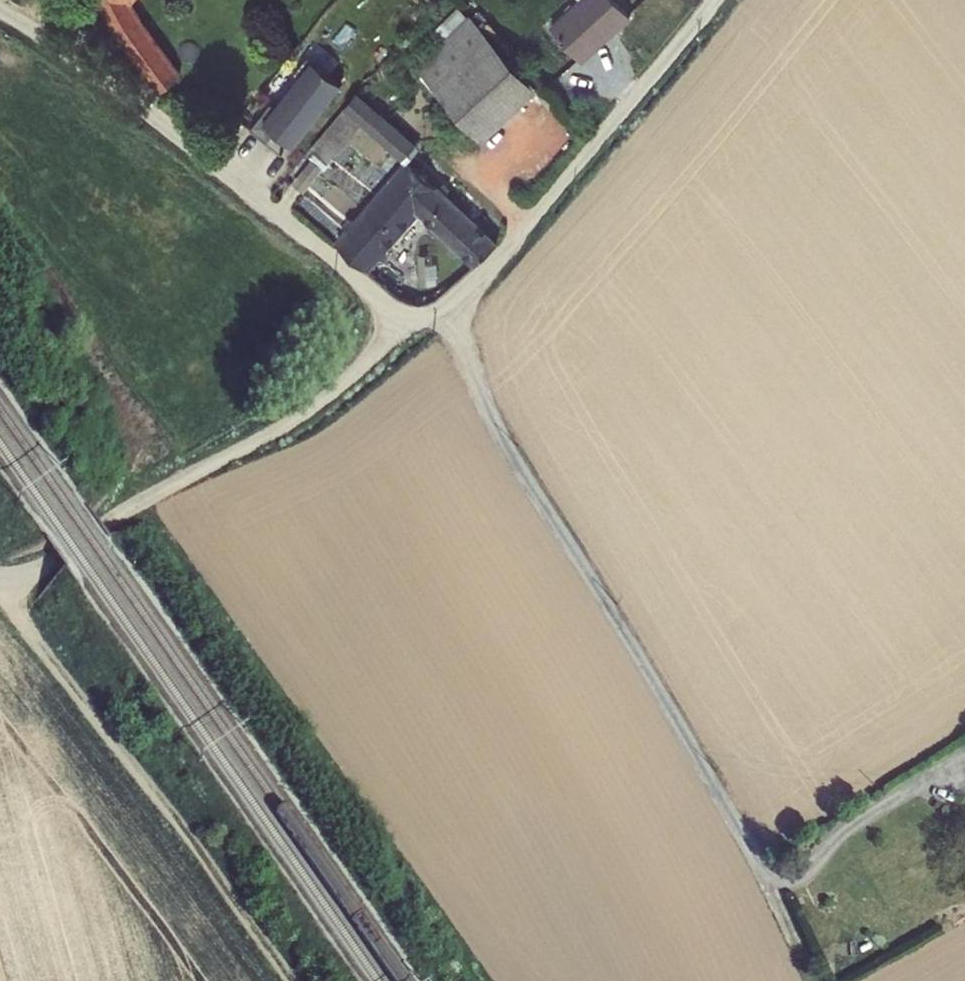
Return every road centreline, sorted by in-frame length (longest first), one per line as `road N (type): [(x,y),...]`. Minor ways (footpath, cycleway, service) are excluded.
road 1 (unclassified): [(0,11),(253,190),(415,322)]
road 2 (residential): [(0,578),(15,583),(139,501),(334,404),(415,322)]
road 3 (unclassified): [(415,322),(472,294),(721,0)]

